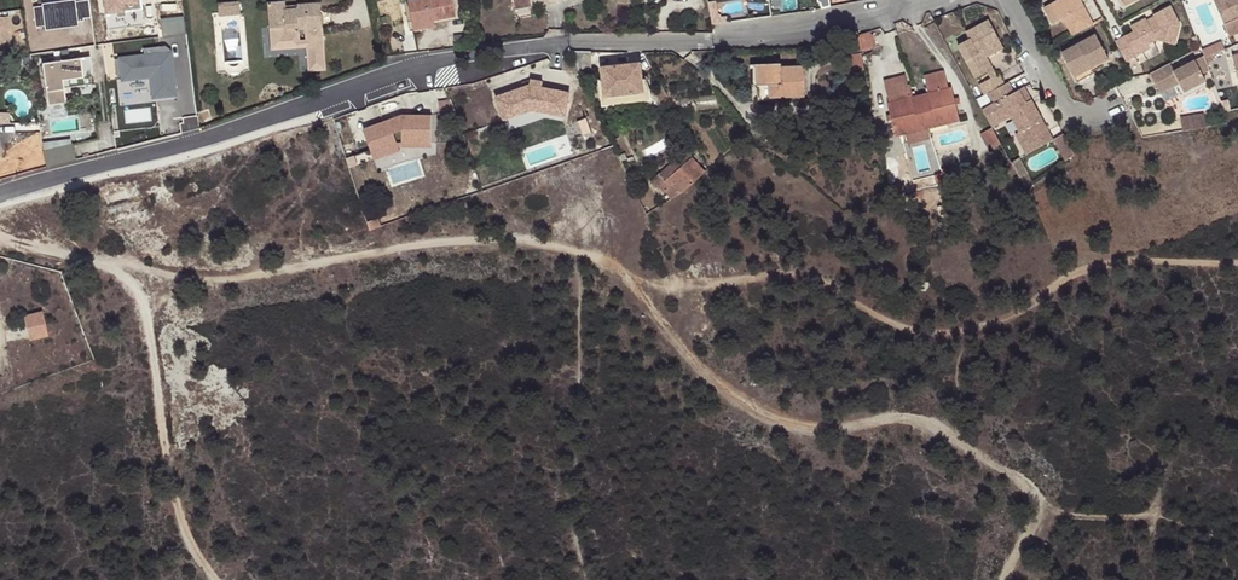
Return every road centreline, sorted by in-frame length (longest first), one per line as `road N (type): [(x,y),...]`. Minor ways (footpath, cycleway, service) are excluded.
road 1 (track): [(1237,264),(1092,267),(1016,316),(958,336),(888,323),(819,280),(774,271),(653,291),(580,255),(513,249),(213,291),(95,263)]
road 2 (residential): [(0,192),(431,62),(558,45),(689,43),(913,7)]
road 3 (residential): [(1095,120),(1068,105),(1005,0)]

